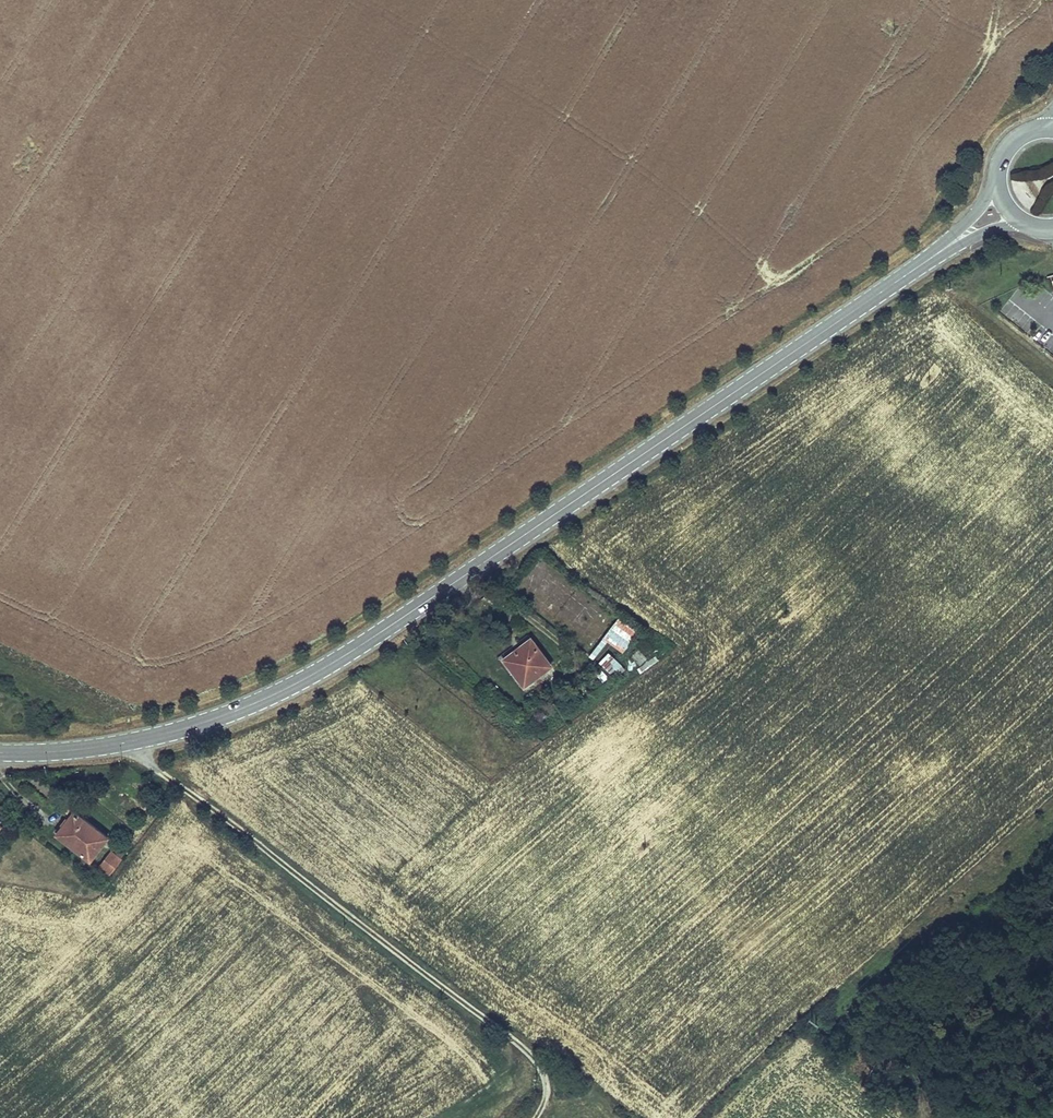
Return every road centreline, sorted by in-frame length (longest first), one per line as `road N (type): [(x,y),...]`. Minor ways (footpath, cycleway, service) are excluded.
road 1 (secondary): [(0,752),(154,737),(289,687),(914,269)]
road 2 (secondary): [(914,269),(980,235),(1026,223)]

